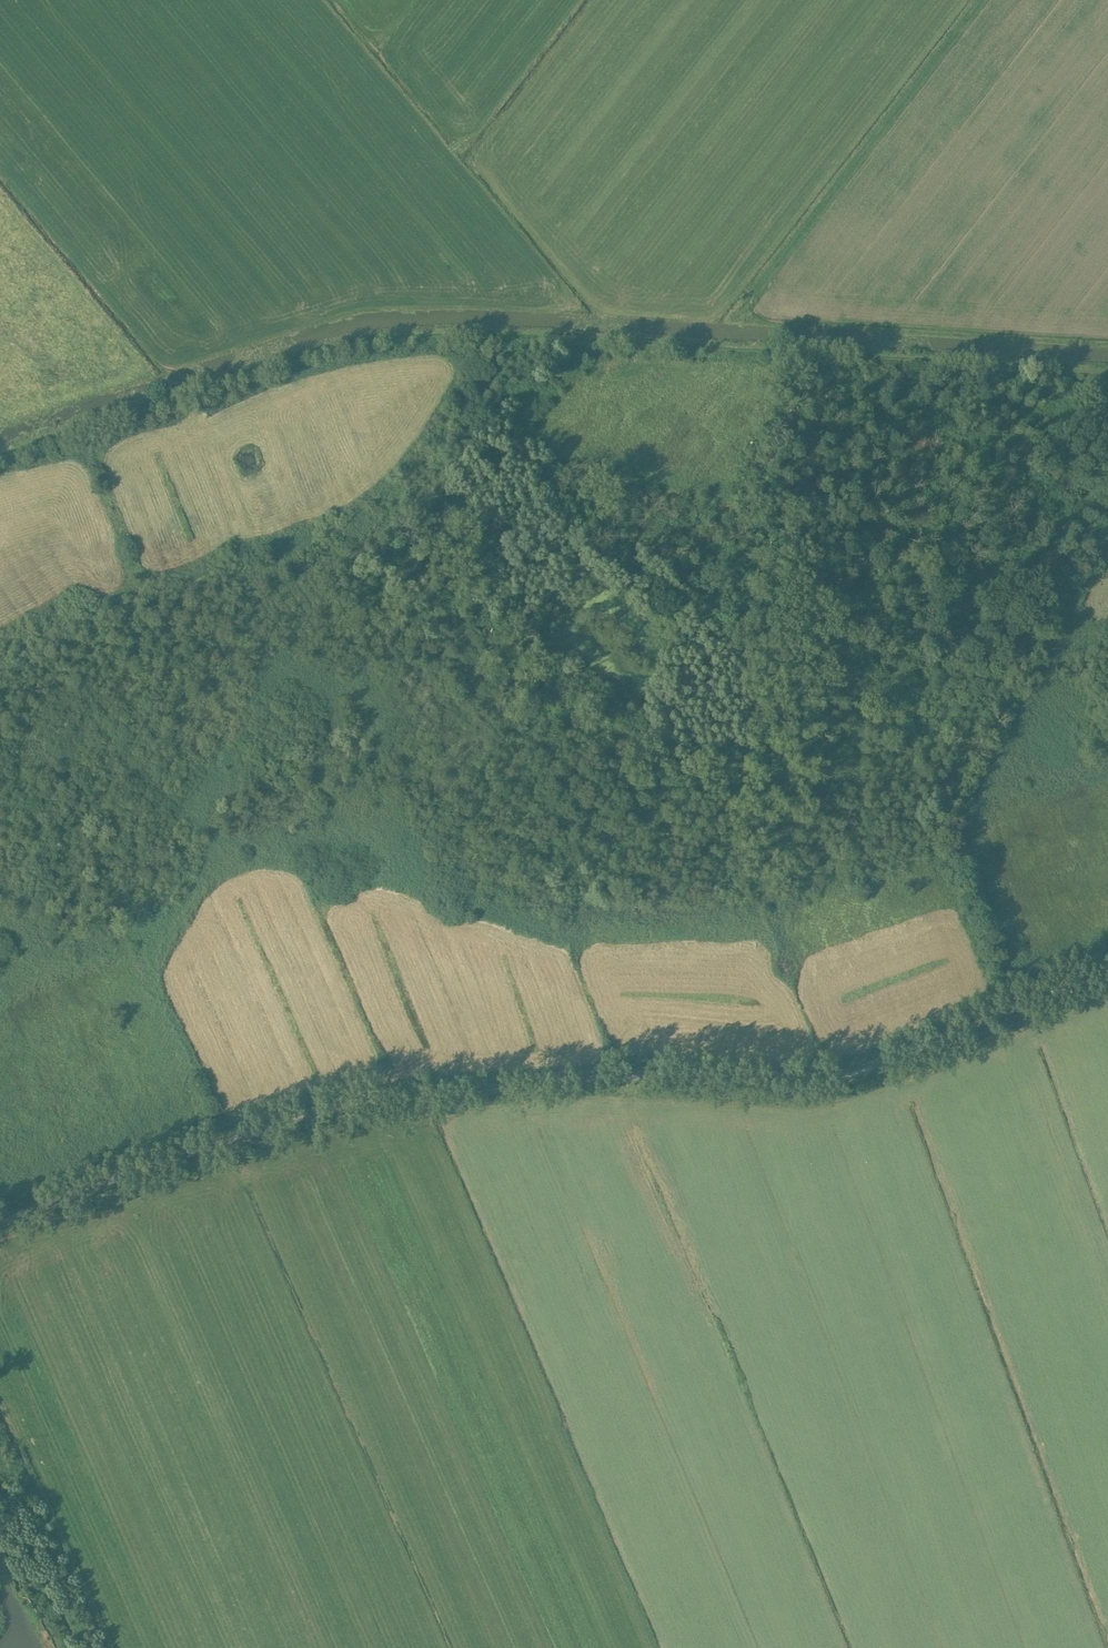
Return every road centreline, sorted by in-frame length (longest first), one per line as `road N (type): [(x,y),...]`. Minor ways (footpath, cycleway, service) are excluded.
road 1 (unclassified): [(0,1221),(358,1106),(455,1089),(582,1081),(750,1086),(854,1076),(1107,966)]
road 2 (track): [(0,453),(345,343),(444,330),(1107,366)]

